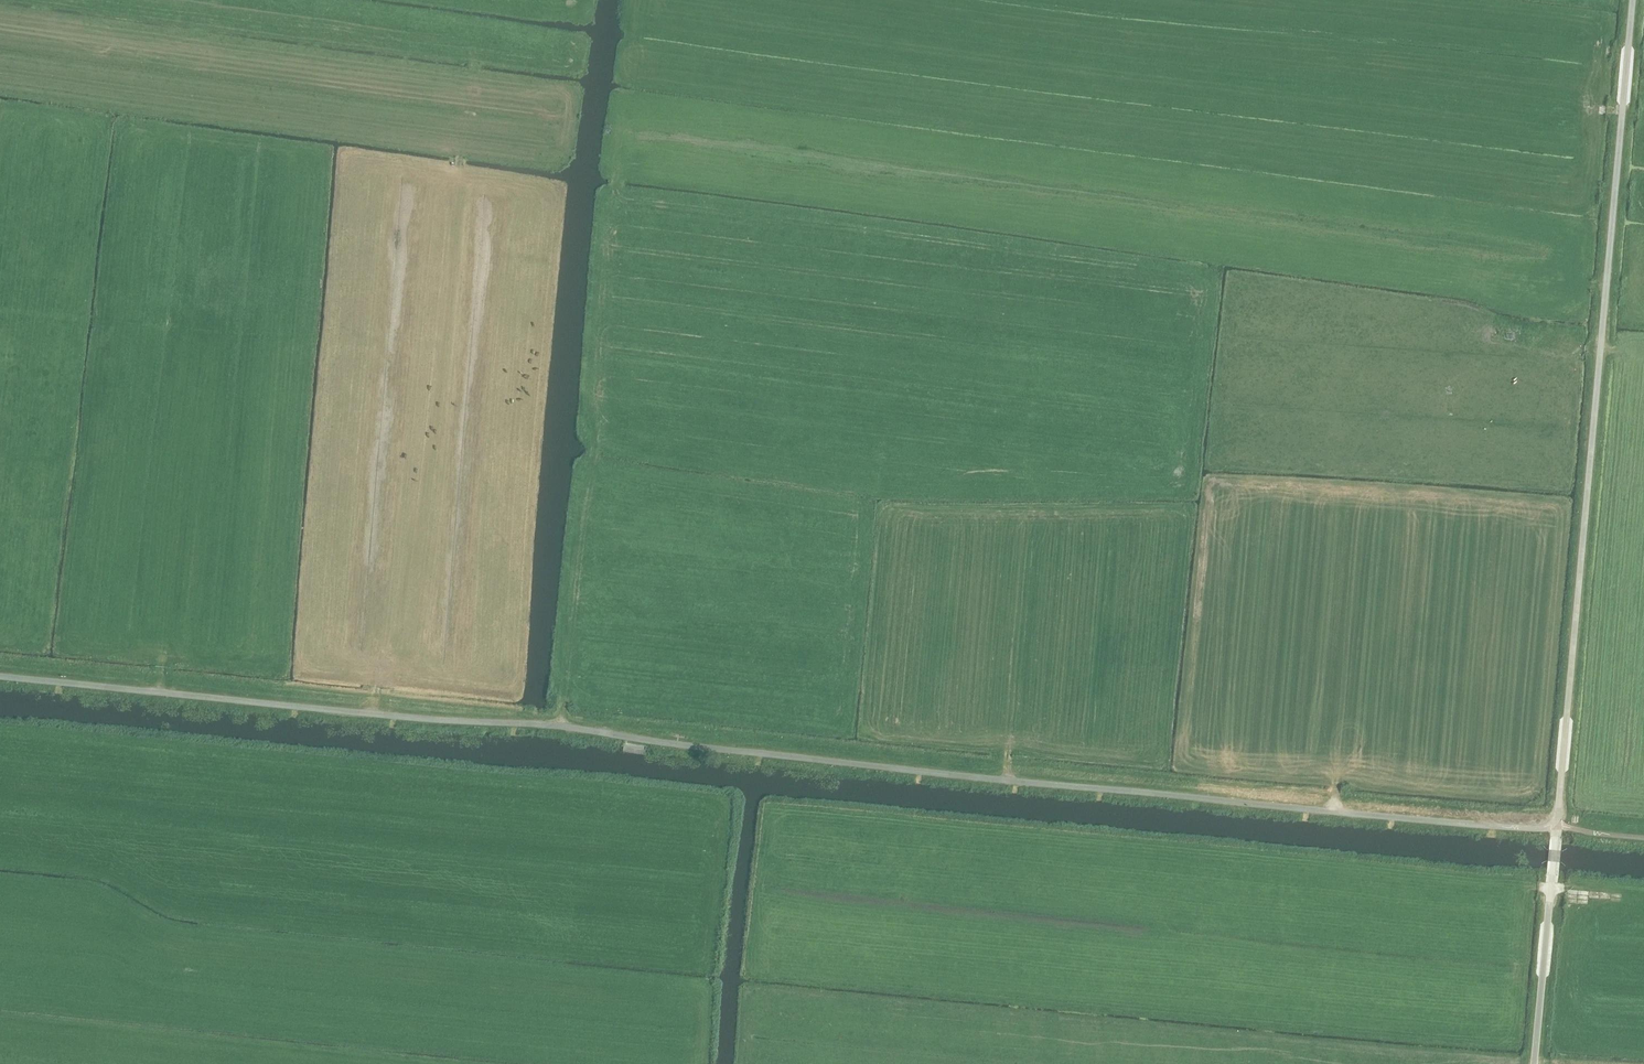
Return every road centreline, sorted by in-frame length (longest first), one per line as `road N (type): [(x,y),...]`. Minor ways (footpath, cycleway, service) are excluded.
road 1 (unclassified): [(1556,828),(1320,813),(581,729),(0,677)]
road 2 (unclassified): [(1556,828),(1635,0)]
road 3 (track): [(641,0),(621,87),(600,432),(560,727)]
road 4 (track): [(1643,116),(927,2)]
road 5 (unclassified): [(1534,1063),(1551,877)]

